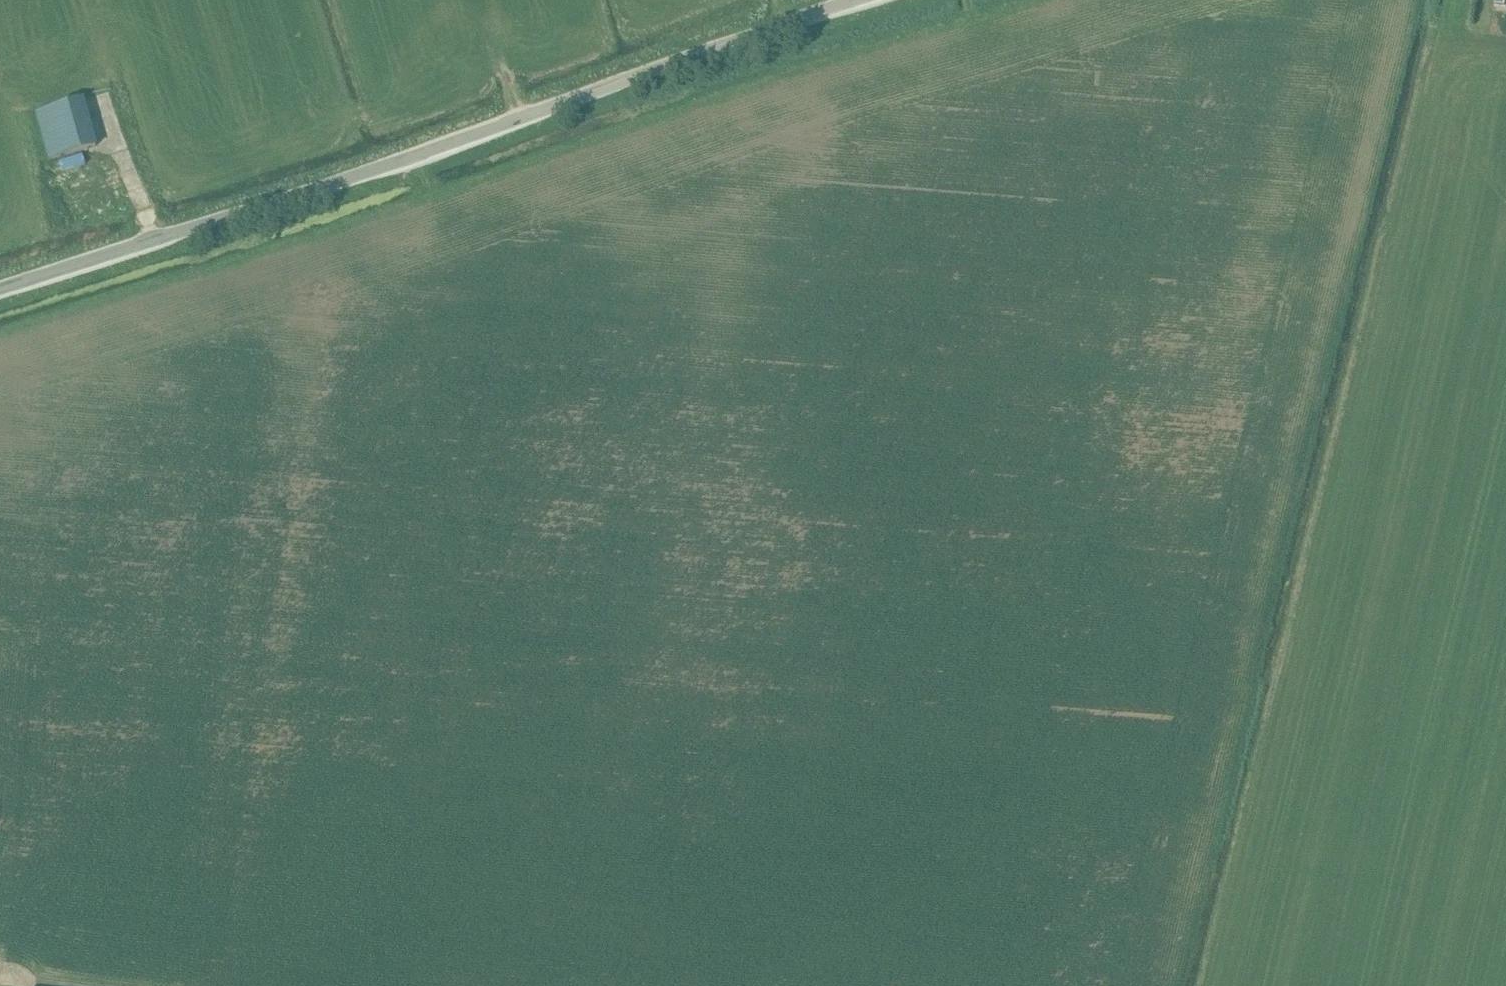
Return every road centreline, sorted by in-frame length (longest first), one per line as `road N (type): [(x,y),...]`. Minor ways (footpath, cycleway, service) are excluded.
road 1 (unclassified): [(0,290),(861,0)]

